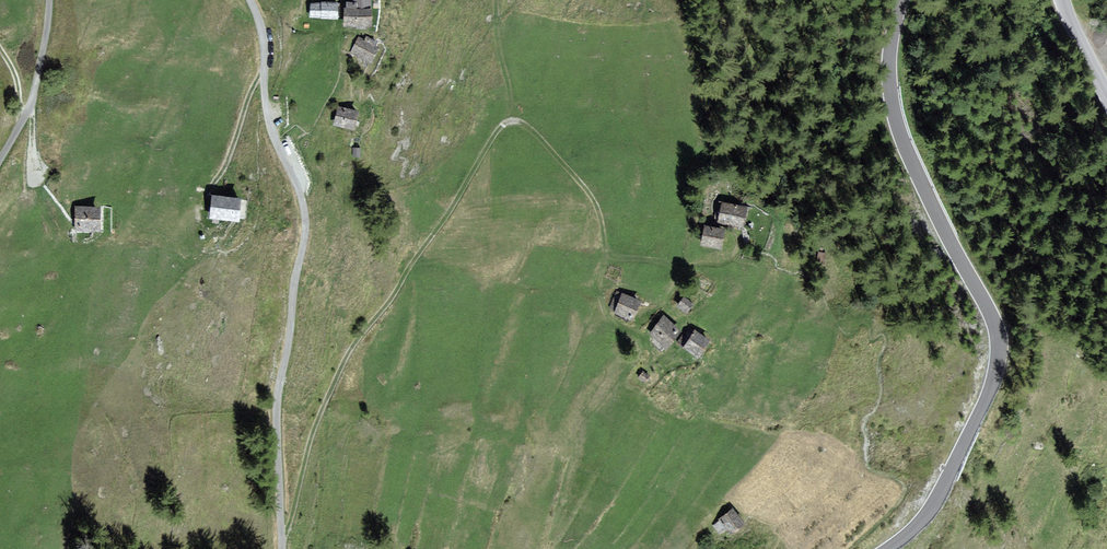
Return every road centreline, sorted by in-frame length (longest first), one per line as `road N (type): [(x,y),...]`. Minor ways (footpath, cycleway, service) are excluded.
road 1 (track): [(616,386),(636,346),(603,305),(598,210),(530,126),(510,121),(350,351),(315,427),(282,534)]
road 2 (tertiary): [(902,0),(889,65),(897,124),(992,316),(999,356),(939,496),(886,548)]
road 3 (track): [(264,76),(211,191)]
road 4 (track): [(513,121),(496,0)]

